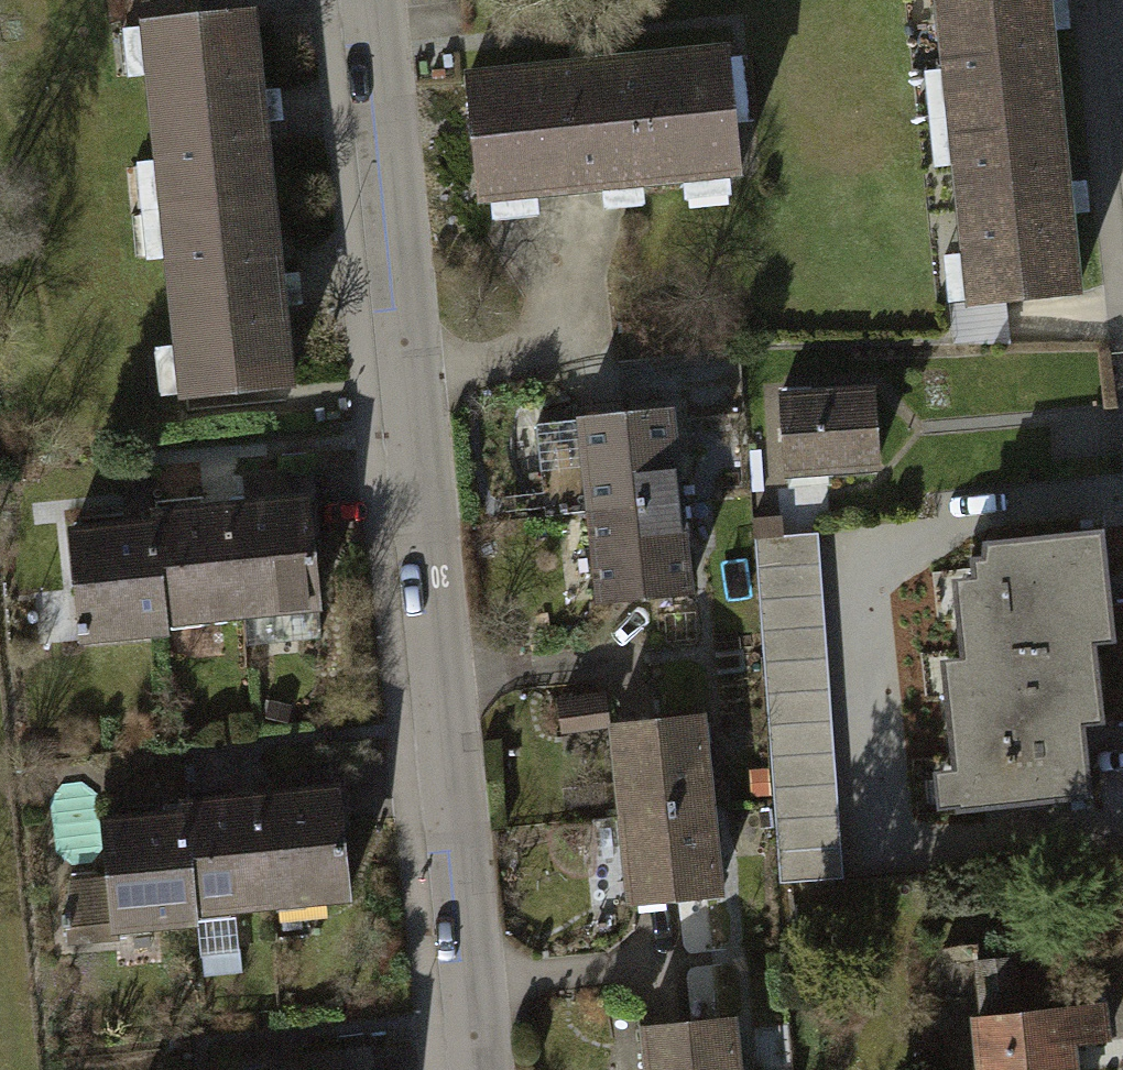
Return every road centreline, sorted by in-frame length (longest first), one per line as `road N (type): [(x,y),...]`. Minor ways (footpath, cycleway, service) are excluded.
road 1 (residential): [(482,1069),(372,0)]

